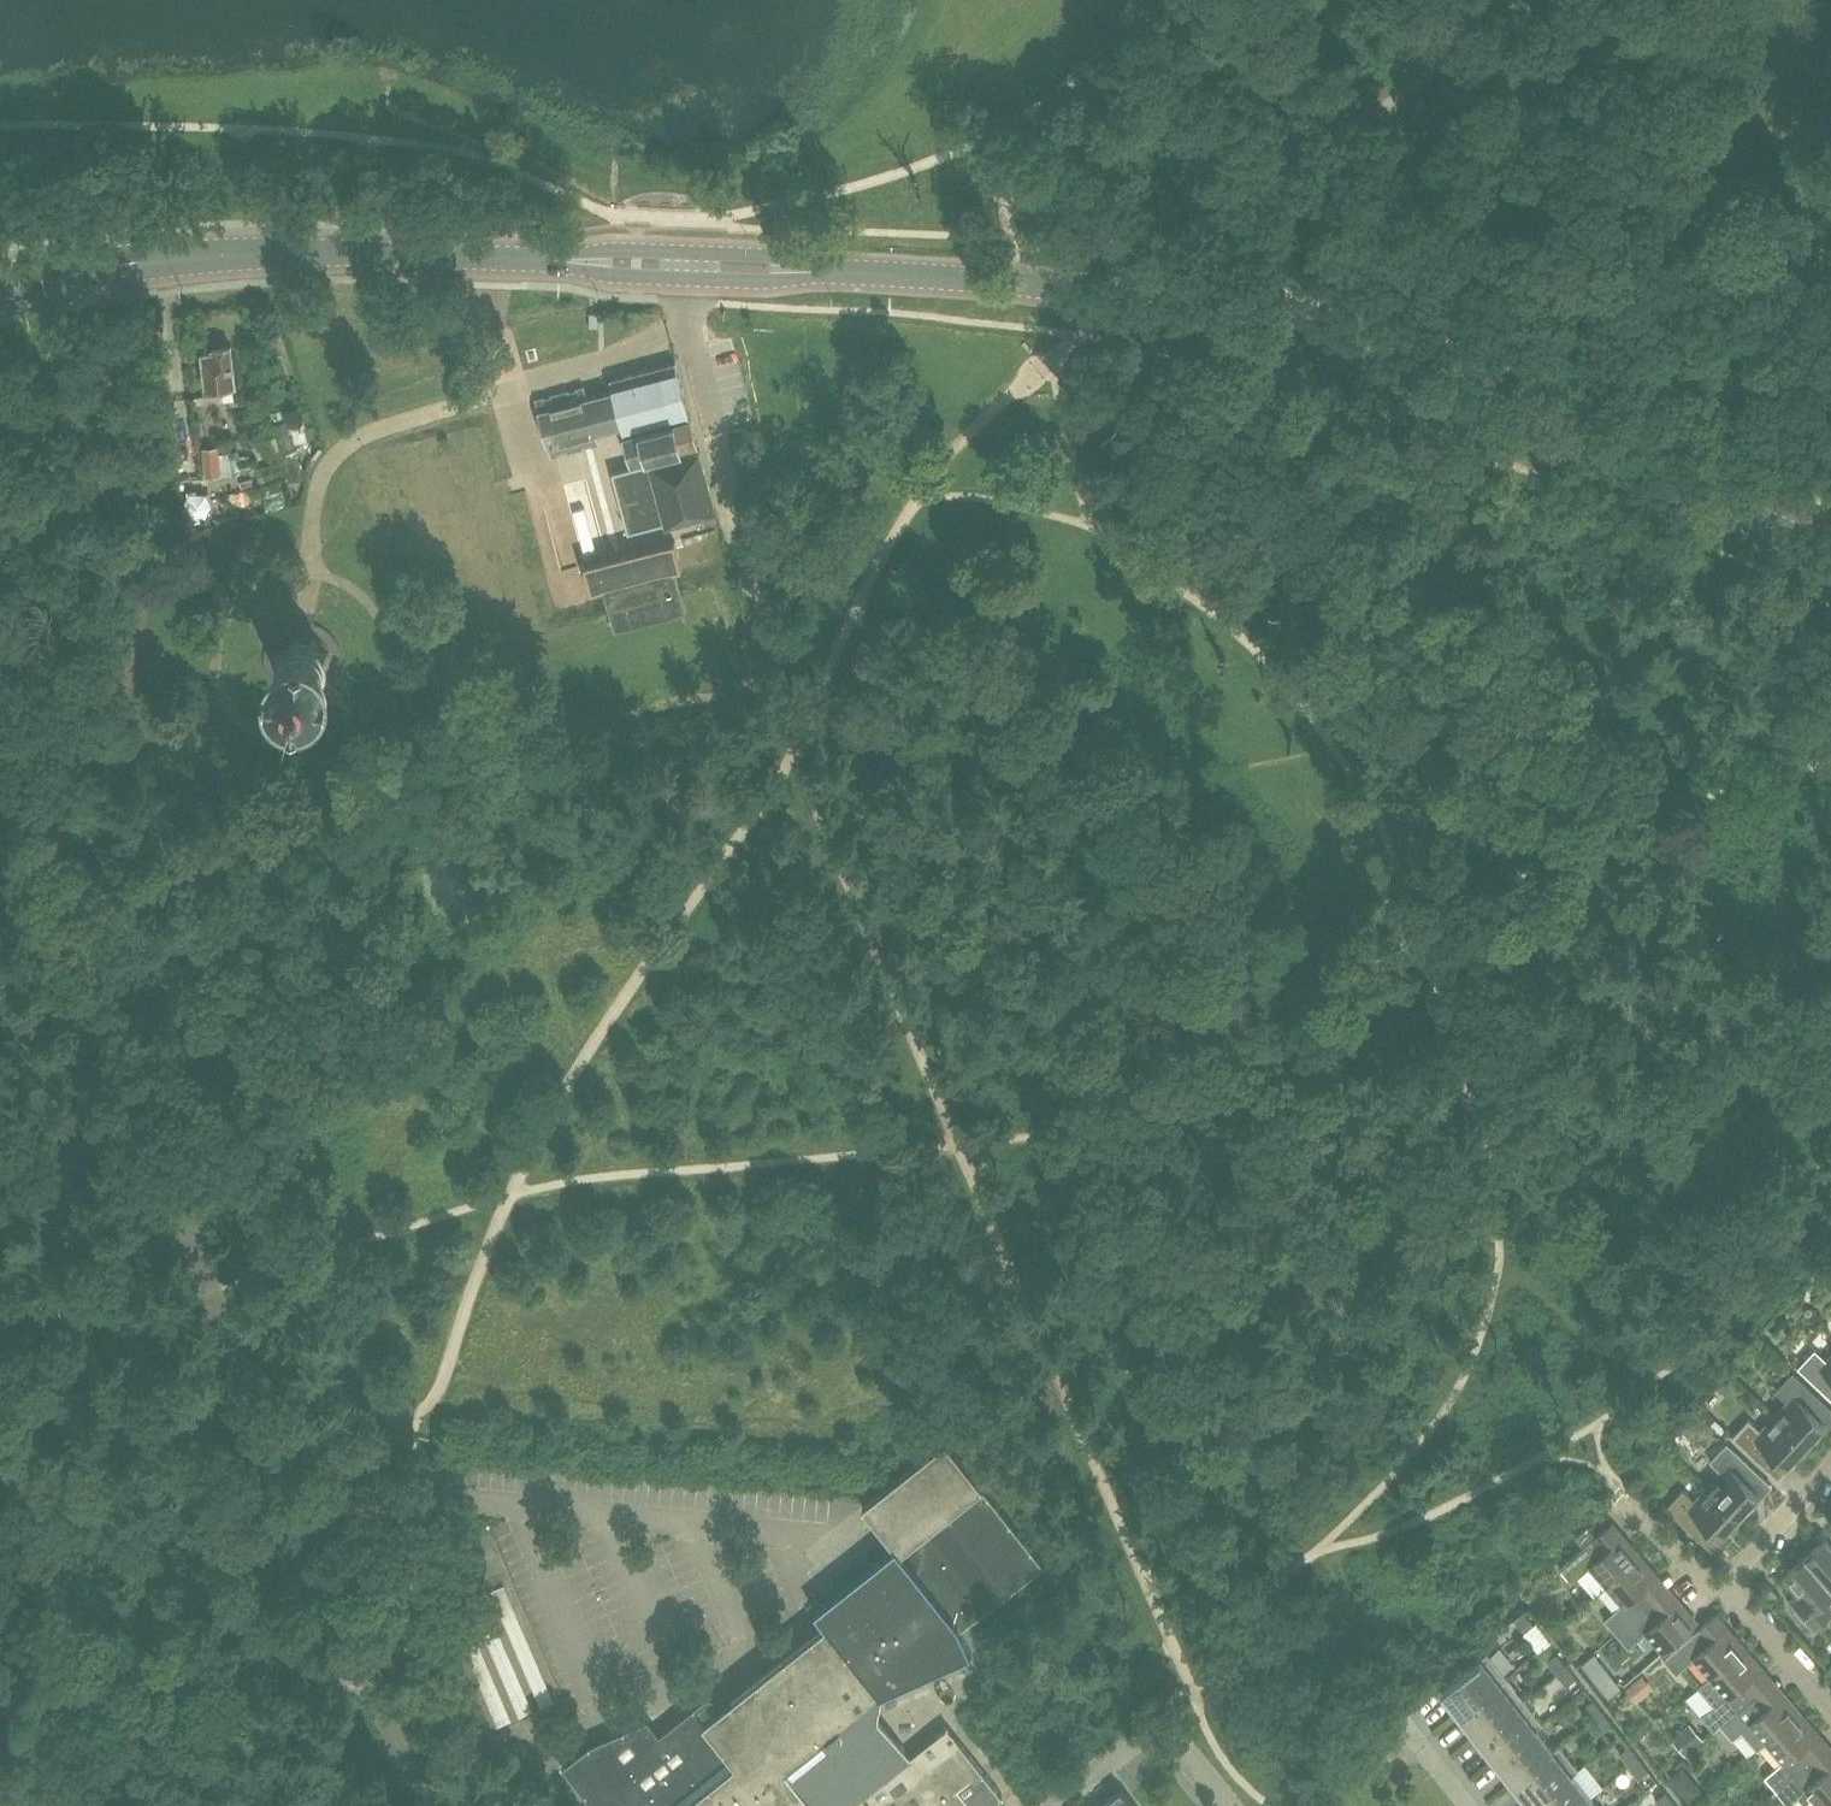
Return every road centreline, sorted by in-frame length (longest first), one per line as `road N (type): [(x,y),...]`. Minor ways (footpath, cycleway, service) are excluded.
road 1 (tertiary): [(1830,556),(1698,488),(1488,401),(1232,324),(1055,288),(680,265),(259,252),(113,262)]
road 2 (residential): [(312,1534),(0,776)]
road 3 (residential): [(419,1805),(312,1534)]
road 4 (residential): [(1048,1805),(1139,1735),(1160,1729),(1181,1738),(1235,1805)]
road 5 (residential): [(1724,1592),(1830,1469)]
road 6 (residential): [(1830,1708),(1724,1592)]
road 7 (residential): [(1468,1805),(1418,1742),(1373,1775)]
road 8 (residential): [(1724,1592),(1630,1504)]

